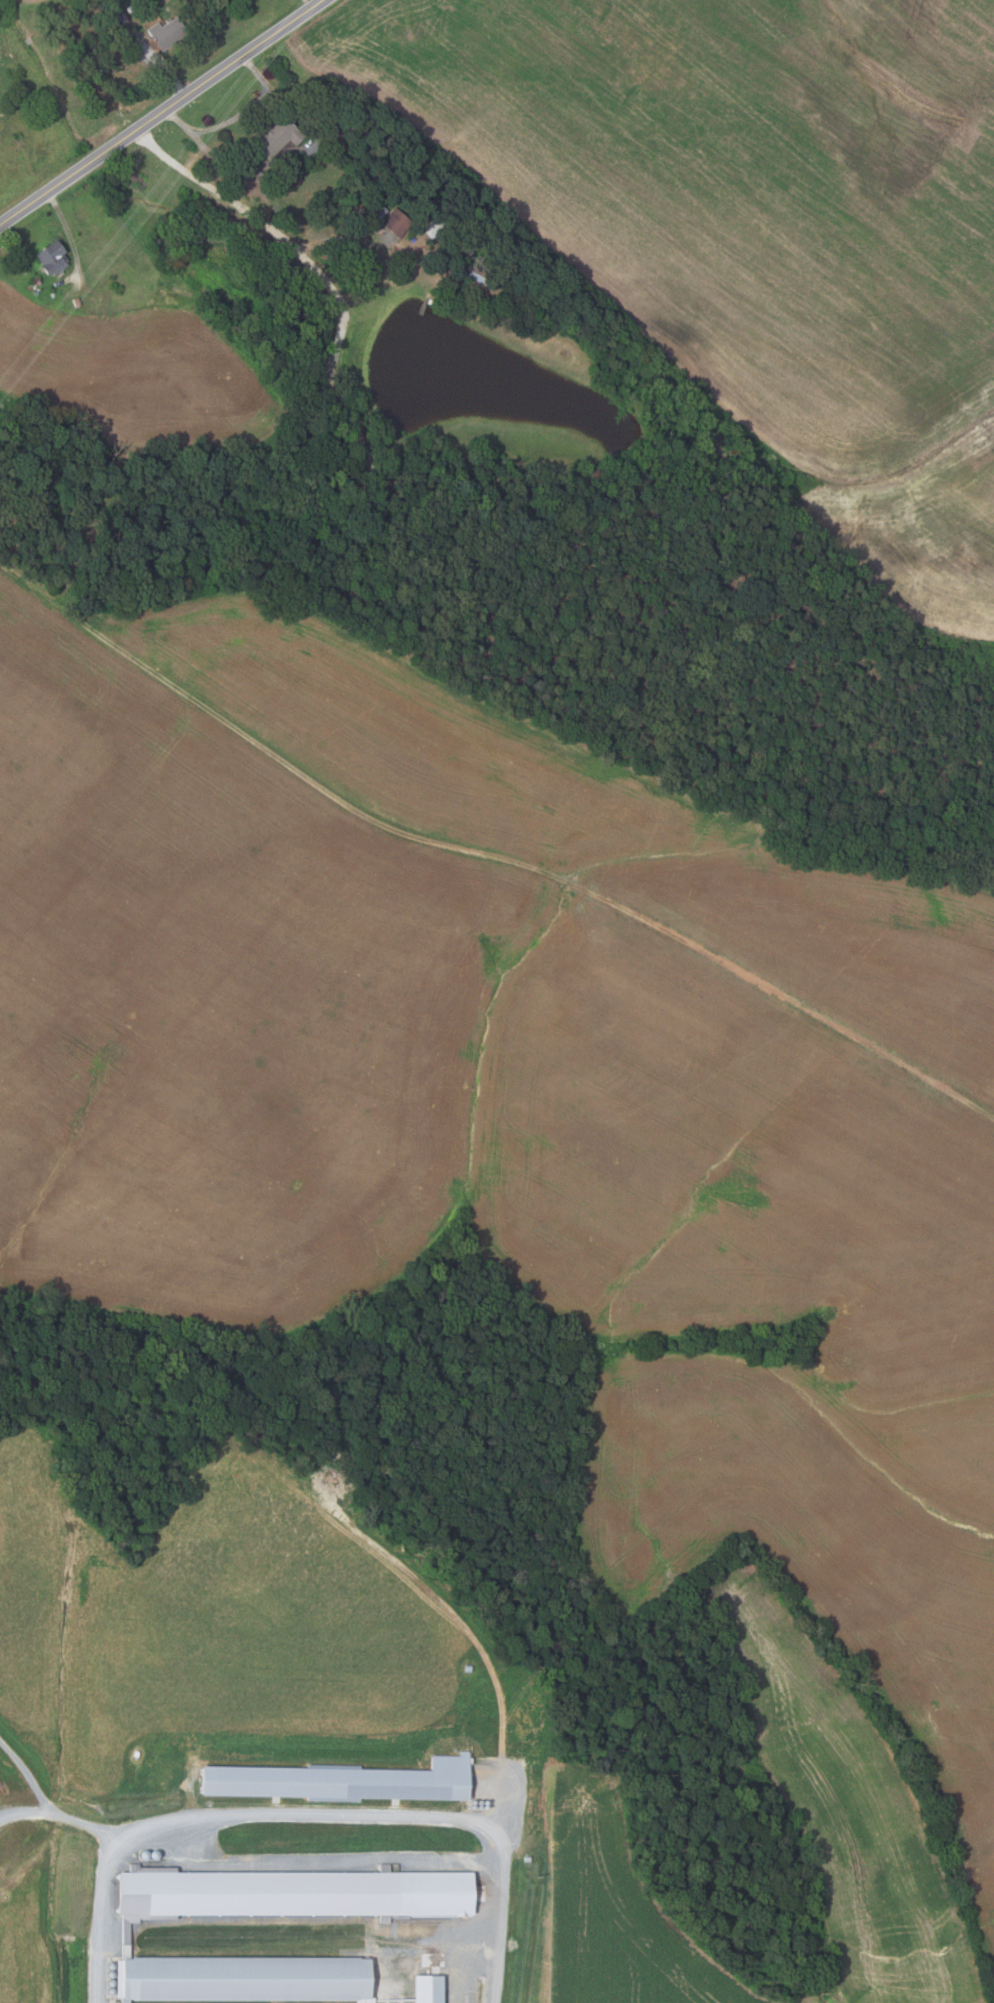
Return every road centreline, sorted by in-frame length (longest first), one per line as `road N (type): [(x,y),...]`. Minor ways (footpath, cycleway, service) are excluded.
road 1 (track): [(993,1099),(509,834),(373,803),(0,561)]
road 2 (residential): [(107,2002),(108,1859),(134,1833),(231,1814),(461,1818),(506,1835),(494,2002)]
road 3 (secondary): [(0,223),(319,0)]

